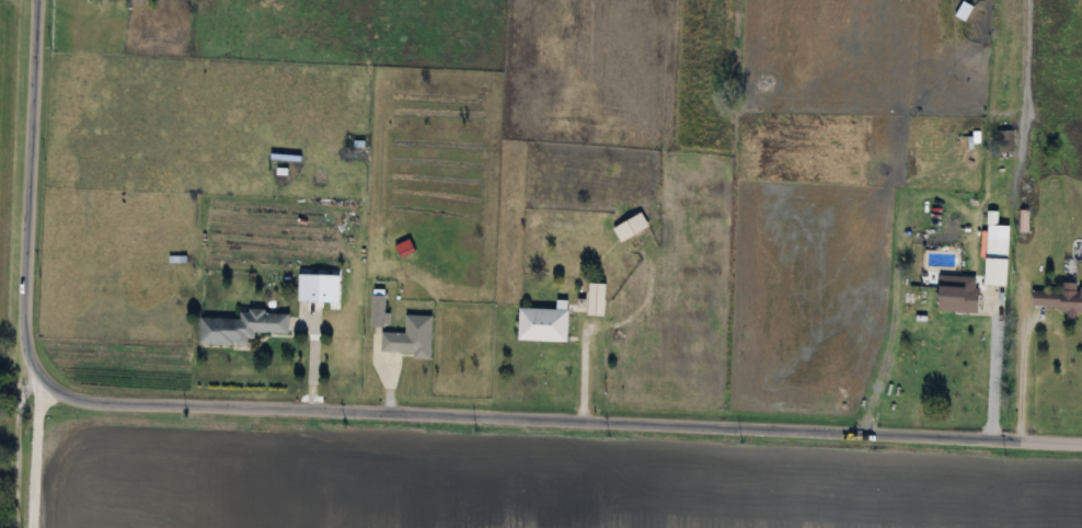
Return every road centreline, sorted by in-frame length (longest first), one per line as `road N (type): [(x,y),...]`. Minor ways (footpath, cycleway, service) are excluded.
road 1 (residential): [(1081,443),(95,404),(67,397),(33,368),(25,348),(36,0)]

